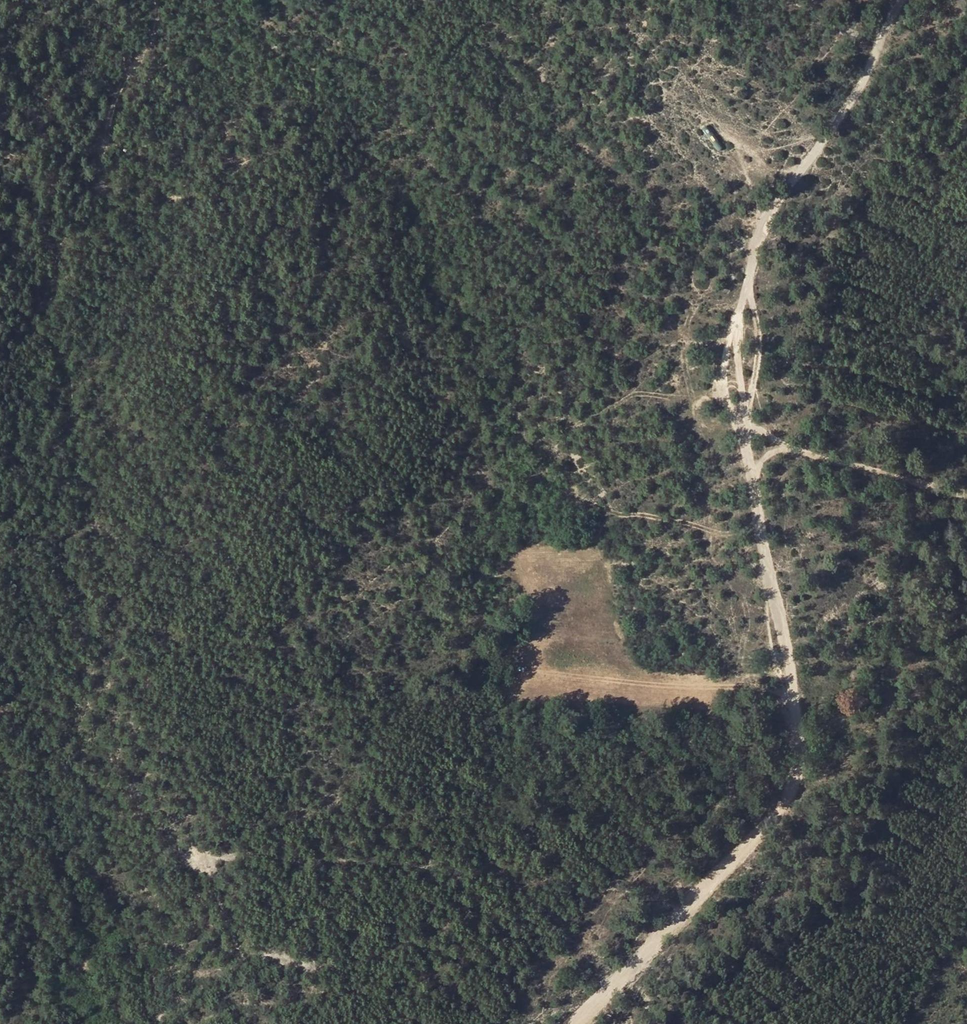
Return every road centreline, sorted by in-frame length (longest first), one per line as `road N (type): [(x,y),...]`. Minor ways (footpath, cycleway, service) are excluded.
road 1 (track): [(573,1023),(796,792),(801,699),(736,408),(721,383),(767,218),(885,51),(908,0)]
road 2 (track): [(145,0),(150,26),(103,104),(94,138),(94,210),(58,252),(31,318),(50,337),(71,387),(69,435),(0,520)]
road 3 (track): [(966,491),(788,448),(736,408)]

